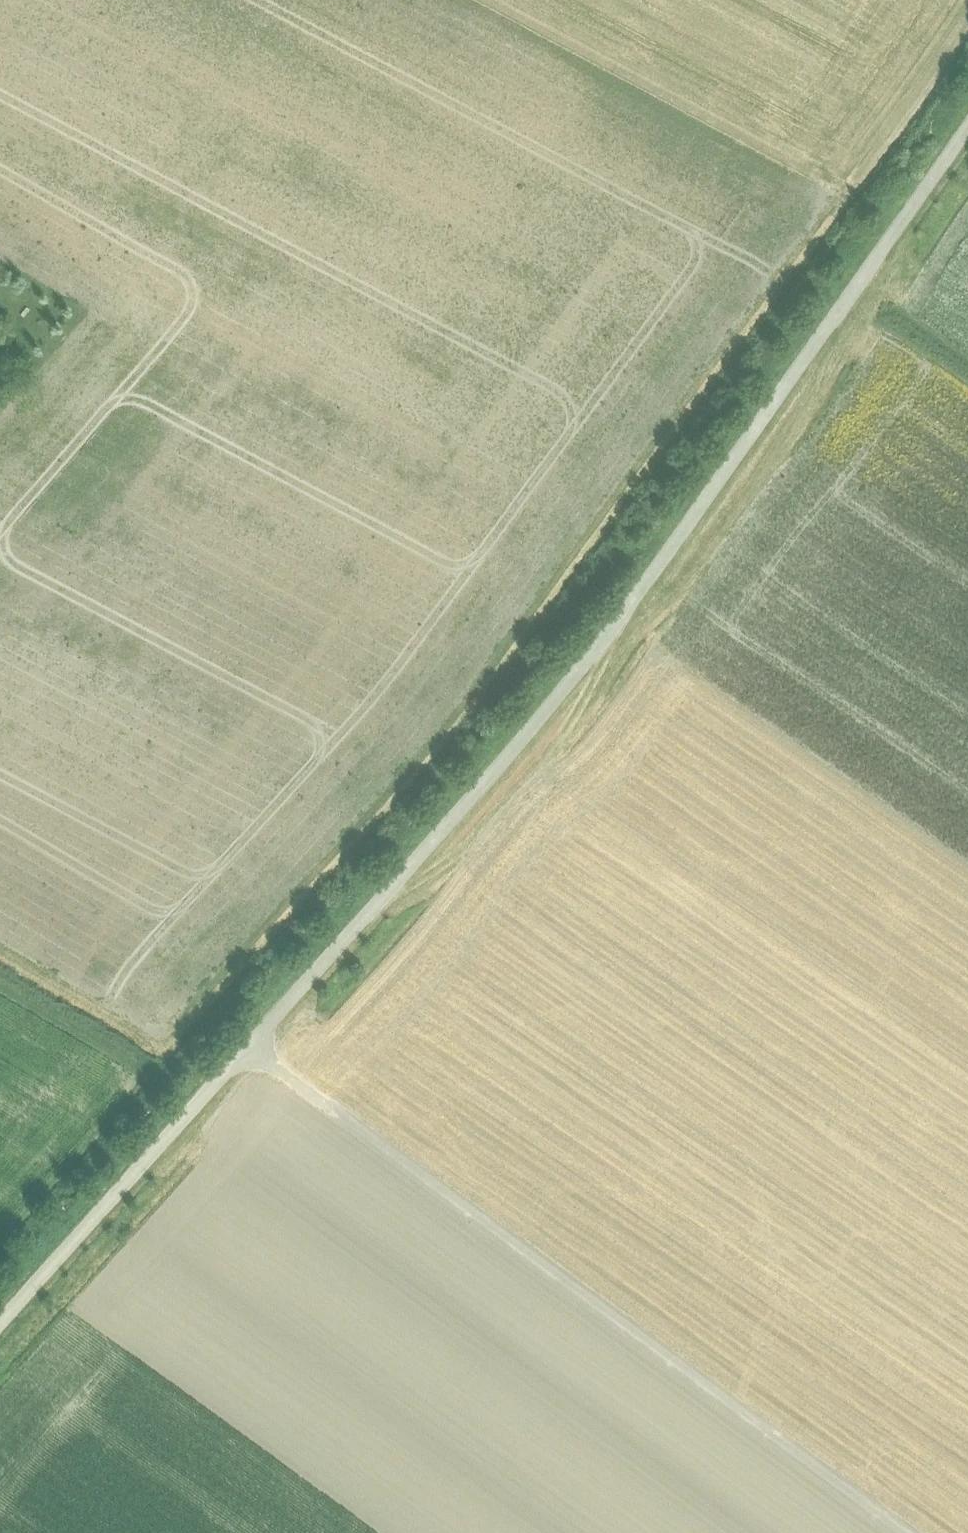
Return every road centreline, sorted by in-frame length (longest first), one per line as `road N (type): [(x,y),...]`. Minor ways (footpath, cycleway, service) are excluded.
road 1 (unclassified): [(0,1322),(568,680),(967,123)]

